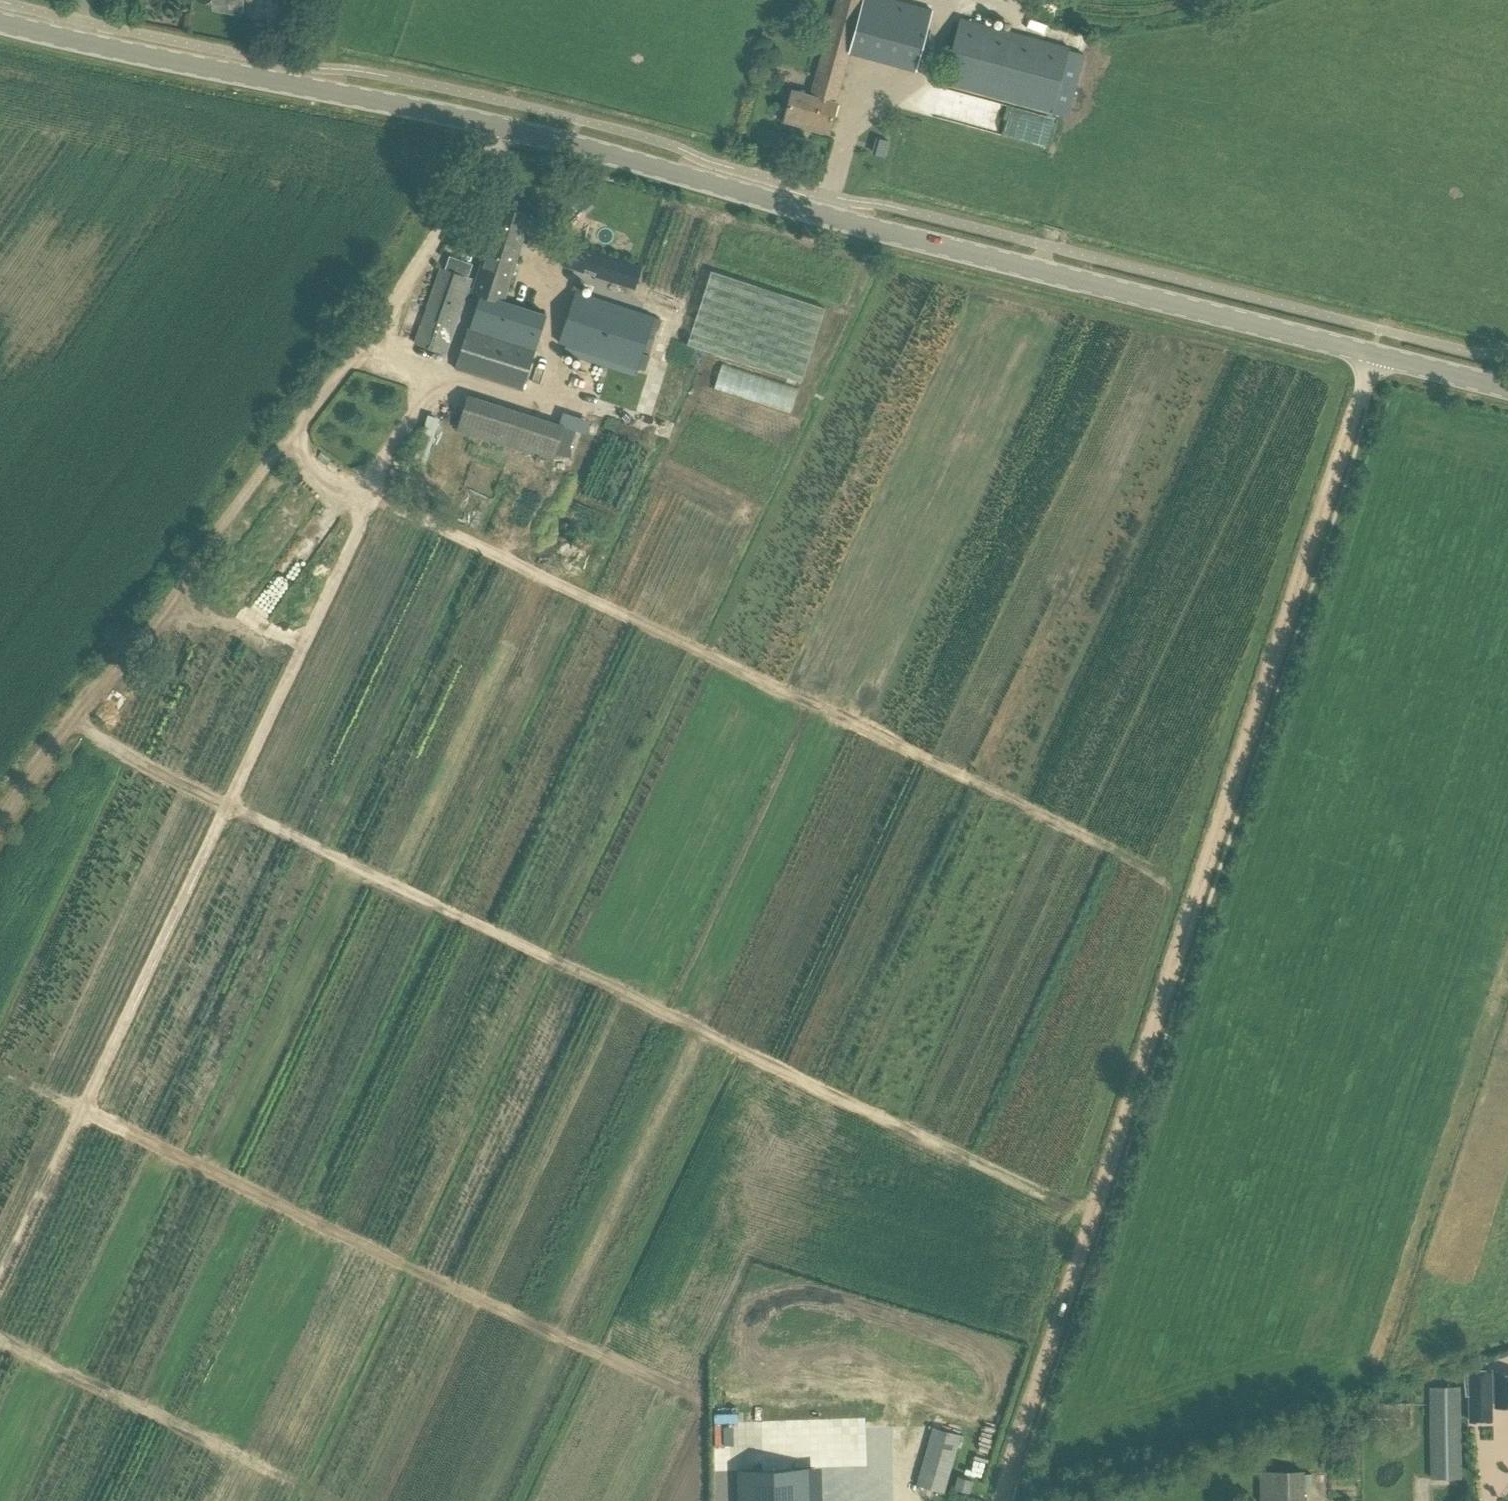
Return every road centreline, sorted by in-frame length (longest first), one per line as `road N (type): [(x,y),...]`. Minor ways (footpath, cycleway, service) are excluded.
road 1 (secondary): [(1507,388),(550,137),(0,21)]
road 2 (track): [(1371,353),(1002,1500)]
road 3 (track): [(504,128),(0,817)]

